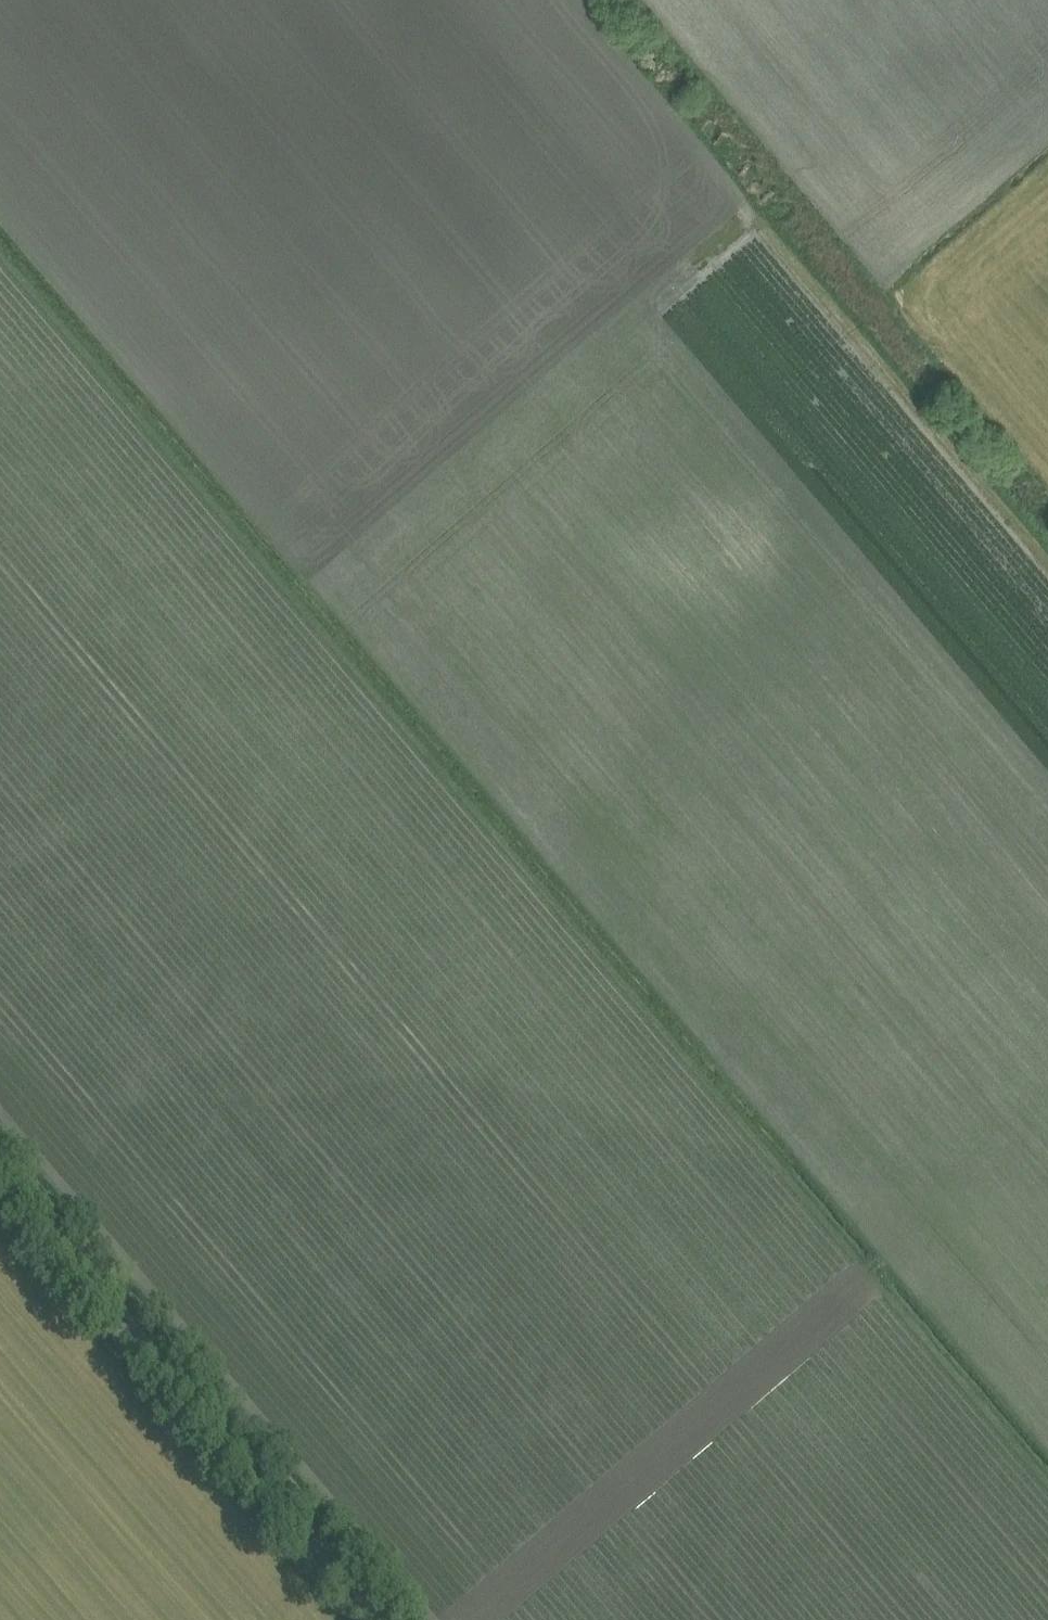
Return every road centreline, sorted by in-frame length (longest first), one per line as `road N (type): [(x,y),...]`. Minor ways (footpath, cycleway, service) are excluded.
road 1 (unclassified): [(376,1619),(0,1178)]

